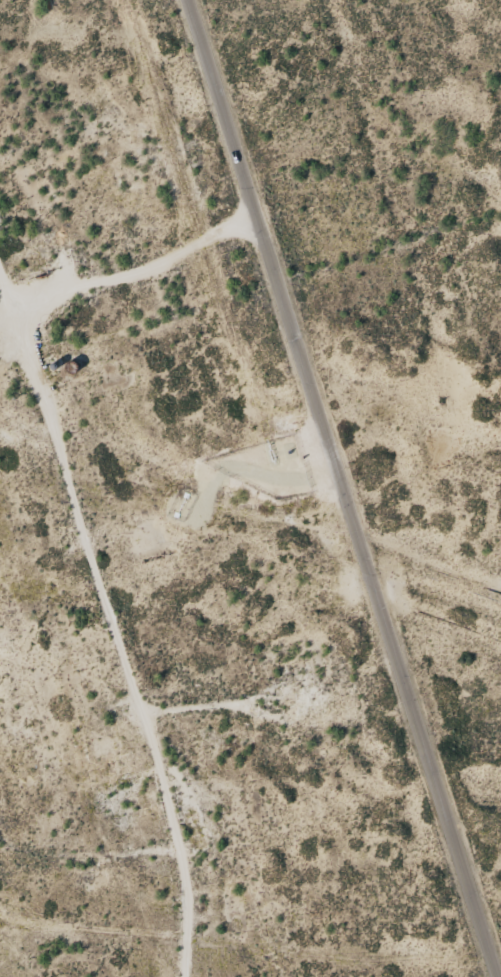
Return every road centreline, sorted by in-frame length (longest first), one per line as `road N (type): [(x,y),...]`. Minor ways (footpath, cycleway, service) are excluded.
road 1 (residential): [(177,0),(216,120),(251,191),(296,367),(311,377),(492,976)]
road 2 (track): [(196,976),(196,794),(0,238)]

